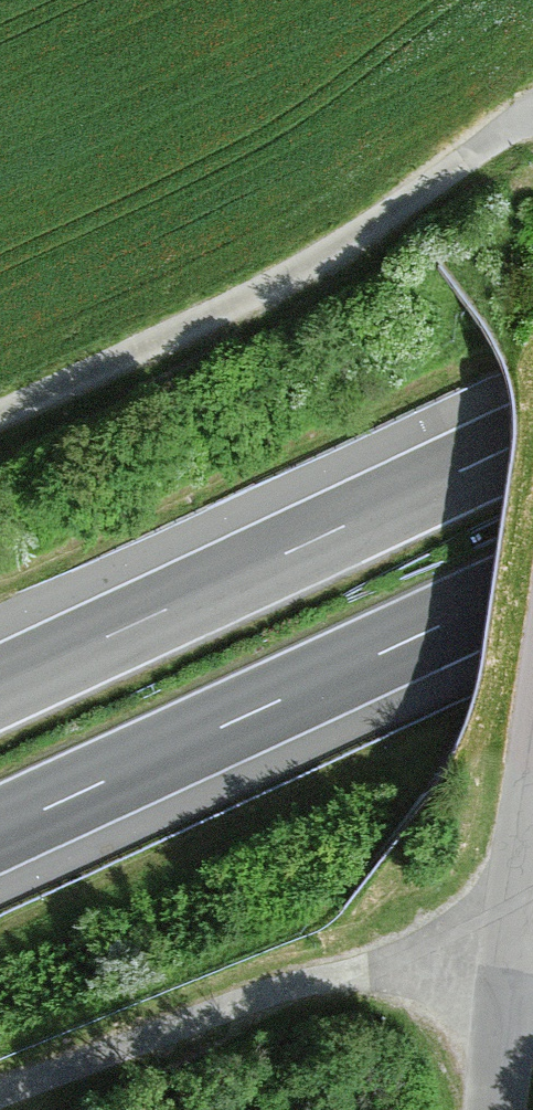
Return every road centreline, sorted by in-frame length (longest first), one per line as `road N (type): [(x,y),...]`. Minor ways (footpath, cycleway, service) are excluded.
road 1 (track): [(532,115),(321,260),(0,414)]
road 2 (motorway): [(532,436),(0,686)]
road 3 (motorway): [(0,830),(532,581)]
road 4 (track): [(0,1095),(276,992),(356,975)]
road 5 (unclassified): [(498,1109),(510,951)]
road 6 (track): [(510,951),(356,975)]
road 7 (unclassified): [(510,951),(532,803)]

